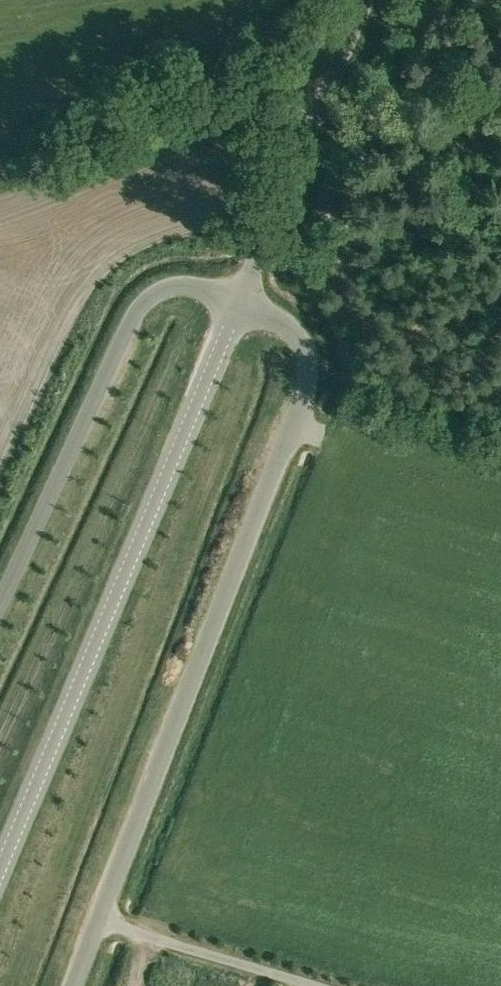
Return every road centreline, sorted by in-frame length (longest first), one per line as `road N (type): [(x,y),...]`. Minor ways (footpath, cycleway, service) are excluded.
road 1 (unclassified): [(74,985),(301,403),(306,356),(293,331),(241,294)]
road 2 (unclassified): [(0,870),(241,294)]
road 3 (unclassified): [(0,607),(133,317),(168,288),(241,294)]
road 4 (unclassified): [(241,294),(367,0)]
road 5 (track): [(500,158),(324,102)]

